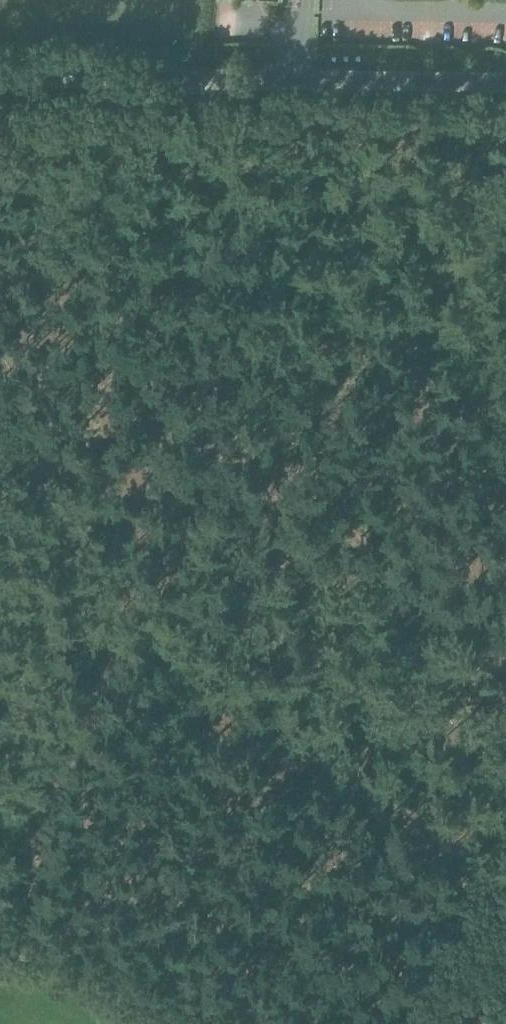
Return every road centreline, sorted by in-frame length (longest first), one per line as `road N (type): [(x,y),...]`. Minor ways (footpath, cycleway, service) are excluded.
road 1 (unclassified): [(505,80),(0,75)]

